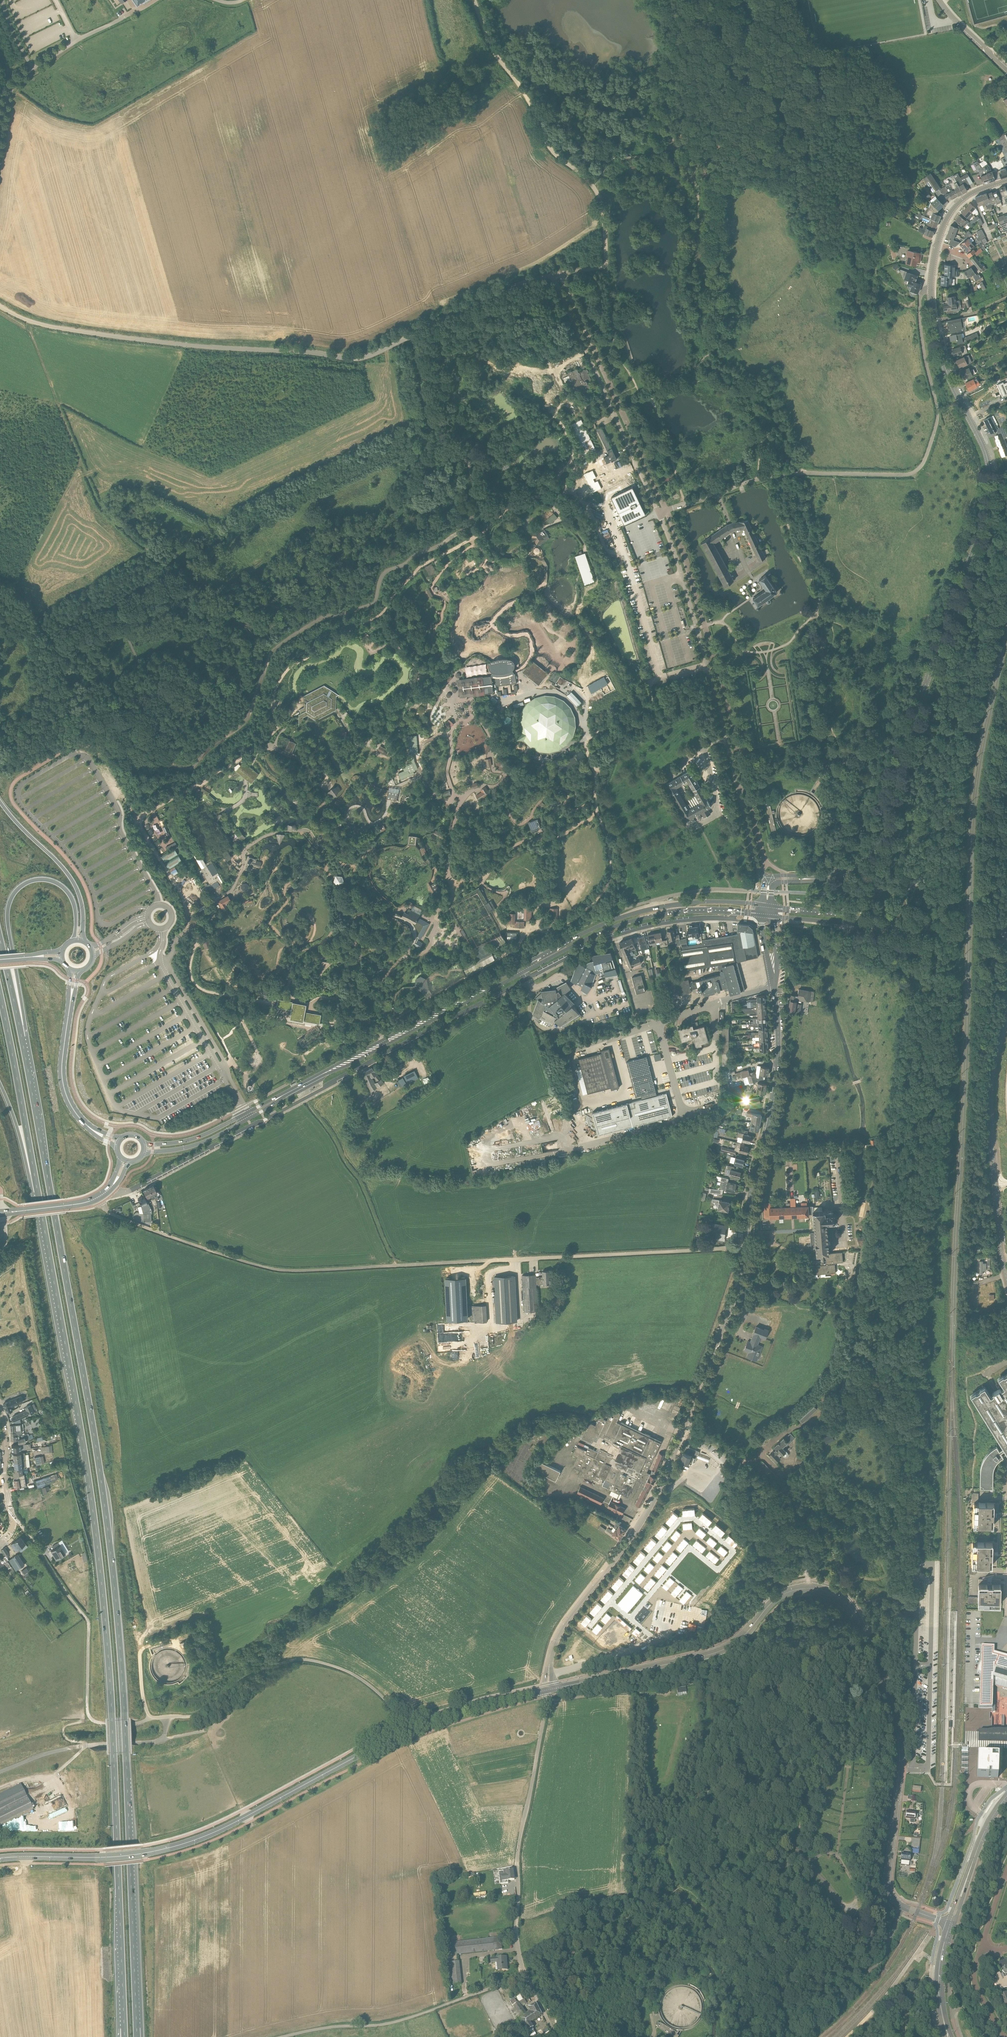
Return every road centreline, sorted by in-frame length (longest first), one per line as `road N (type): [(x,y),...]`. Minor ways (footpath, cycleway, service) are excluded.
road 1 (trunk): [(137,2036),(112,1566),(21,1037)]
road 2 (trunk): [(38,1192),(103,1596),(124,2028)]
road 3 (tertiary): [(811,879),(849,868),(877,838),(989,503),(987,456),(935,332),(937,245)]
road 4 (unclassified): [(746,1247),(298,1275),(120,1218),(96,1198)]
road 5 (tertiary): [(0,1858),(107,1857),(182,1844),(408,1730),(548,1689)]
road 6 (residential): [(108,1190),(130,1191),(527,979)]
road 7 (unclassified): [(413,334),(349,359),(60,329),(0,306)]
road 8 (tertiary): [(951,1924),(903,1906),(888,1892),(896,1730),(853,1611),(809,1588)]
road 9 (residential): [(768,880),(755,860),(714,687),(659,514)]
road 10 (track): [(120,618),(116,603),(167,563),(95,499),(30,331)]
road 11 (residential): [(611,1602),(680,1520),(694,1518),(732,1551),(718,1569),(688,1549),(630,1618)]
road 12 (tertiary): [(548,1689),(557,1639),(651,1505),(685,1423)]
road 13 (unclassified): [(525,1974),(516,1937),(517,1857),(548,1689)]
road 14 (tertiary): [(548,1689),(719,1652),(779,1596),(809,1588)]
road 15 (residential): [(659,514),(548,276)]
road 16 (secondary): [(1006,1280),(990,1099),(1006,1020)]
road 17 (trunk): [(21,1037),(7,917),(13,894),(33,880),(61,885),(75,908),(74,940)]
road 18 (secondary): [(763,905),(699,902),(640,912),(521,966)]
road 19 (secondary): [(524,972),(636,920),(736,913)]
road 20 (residential): [(527,979),(634,930),(736,913)]
road 21 (secondary): [(284,1095),(466,999)]
road 22 (trunk): [(0,996),(38,1192)]
road 23 (tertiary): [(685,1423),(746,1247)]
road 24 (tertiary): [(761,1152),(778,1055),(774,974)]
road 25 (trunk): [(83,941),(71,878),(0,801)]
road 26 (secondary): [(143,1153),(206,1141),(284,1095)]
road 27 (unclassified): [(845,1231),(837,1155),(761,1152)]
road 28 (secondary): [(284,1095),(197,1137),(143,1143)]
road 29 (unclassified): [(413,334),(548,276)]
road 30 (secondary): [(71,997),(65,1089),(96,1132)]
road 31 (secondary): [(951,1924),(976,1851),(1006,1796)]
road 32 (secondary): [(874,923),(1006,937)]

